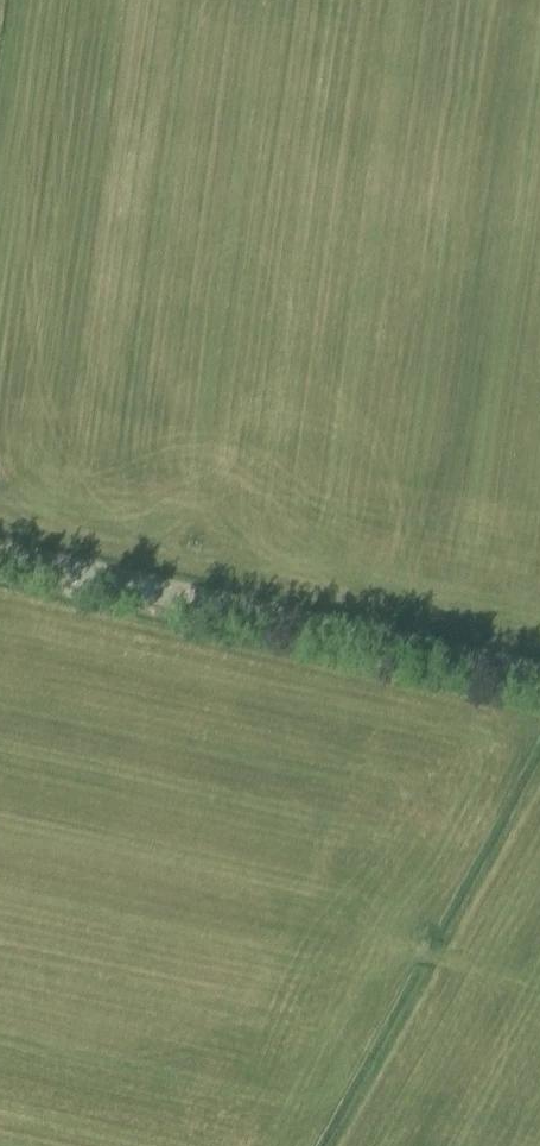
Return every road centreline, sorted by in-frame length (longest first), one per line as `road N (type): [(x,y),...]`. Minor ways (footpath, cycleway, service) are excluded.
road 1 (tertiary): [(539,683),(0,558)]

